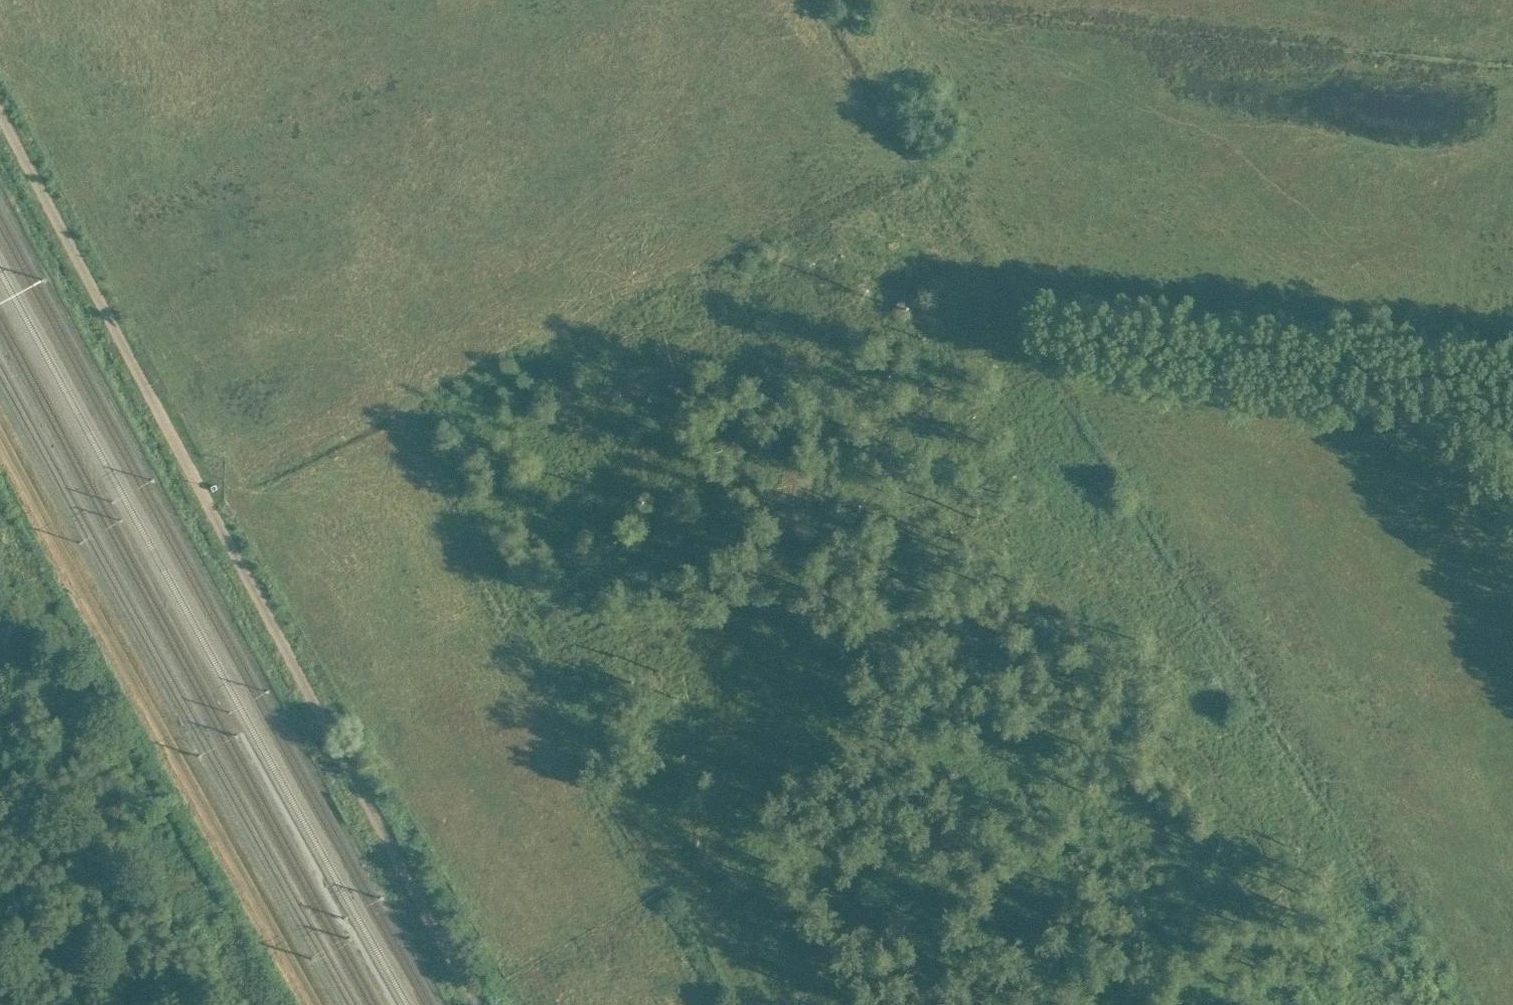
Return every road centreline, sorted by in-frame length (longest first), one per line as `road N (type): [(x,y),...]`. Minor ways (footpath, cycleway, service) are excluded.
road 1 (unclassified): [(479,1004),(0,109)]

